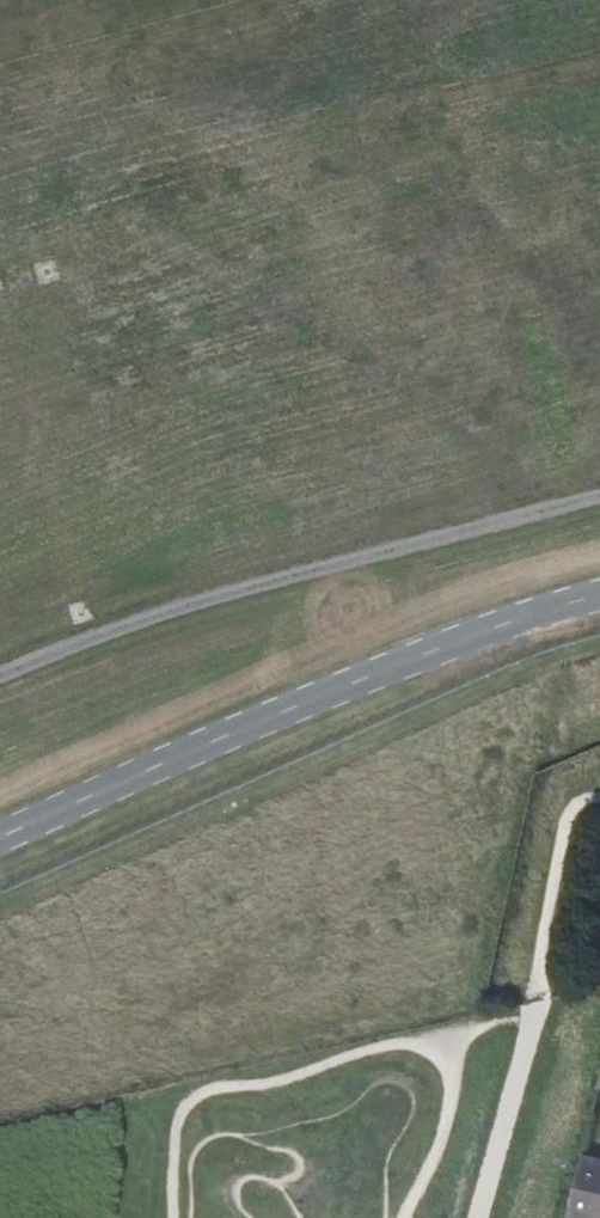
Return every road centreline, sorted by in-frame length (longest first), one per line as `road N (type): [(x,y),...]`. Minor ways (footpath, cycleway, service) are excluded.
road 1 (track): [(599,492),(158,611),(0,675)]

